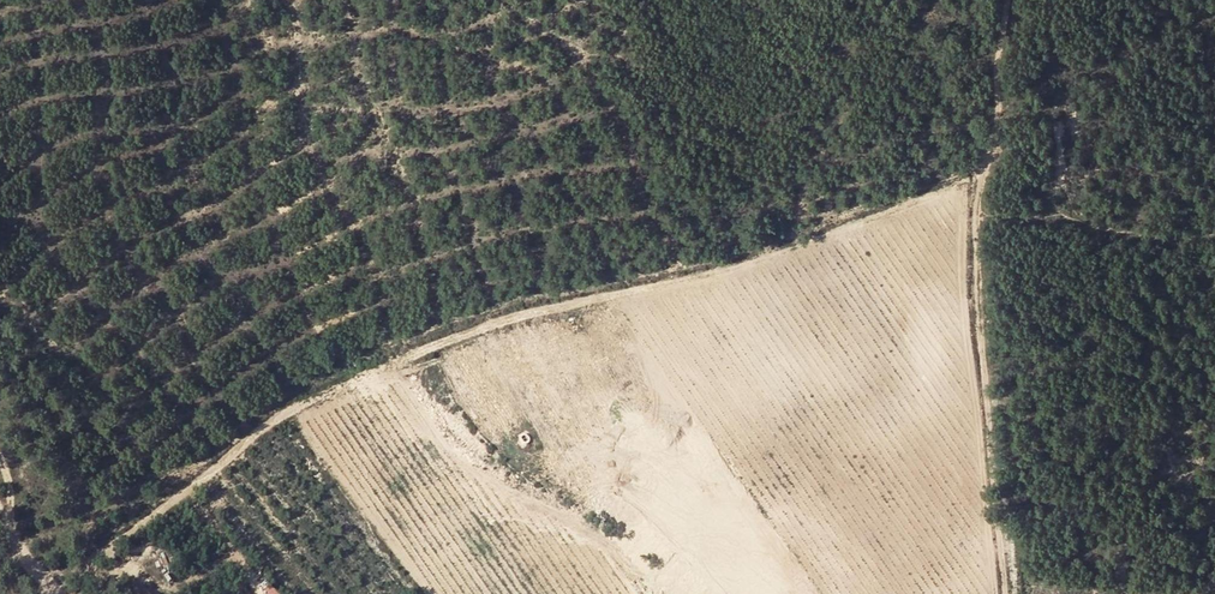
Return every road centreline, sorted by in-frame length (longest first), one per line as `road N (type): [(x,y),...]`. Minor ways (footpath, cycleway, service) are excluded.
road 1 (track): [(971,181),(769,257),(511,319),(288,413),(56,581)]
road 2 (track): [(1214,232),(1133,234),(1050,212),(969,213)]
road 3 (track): [(1214,16),(1208,59),(1214,144)]

